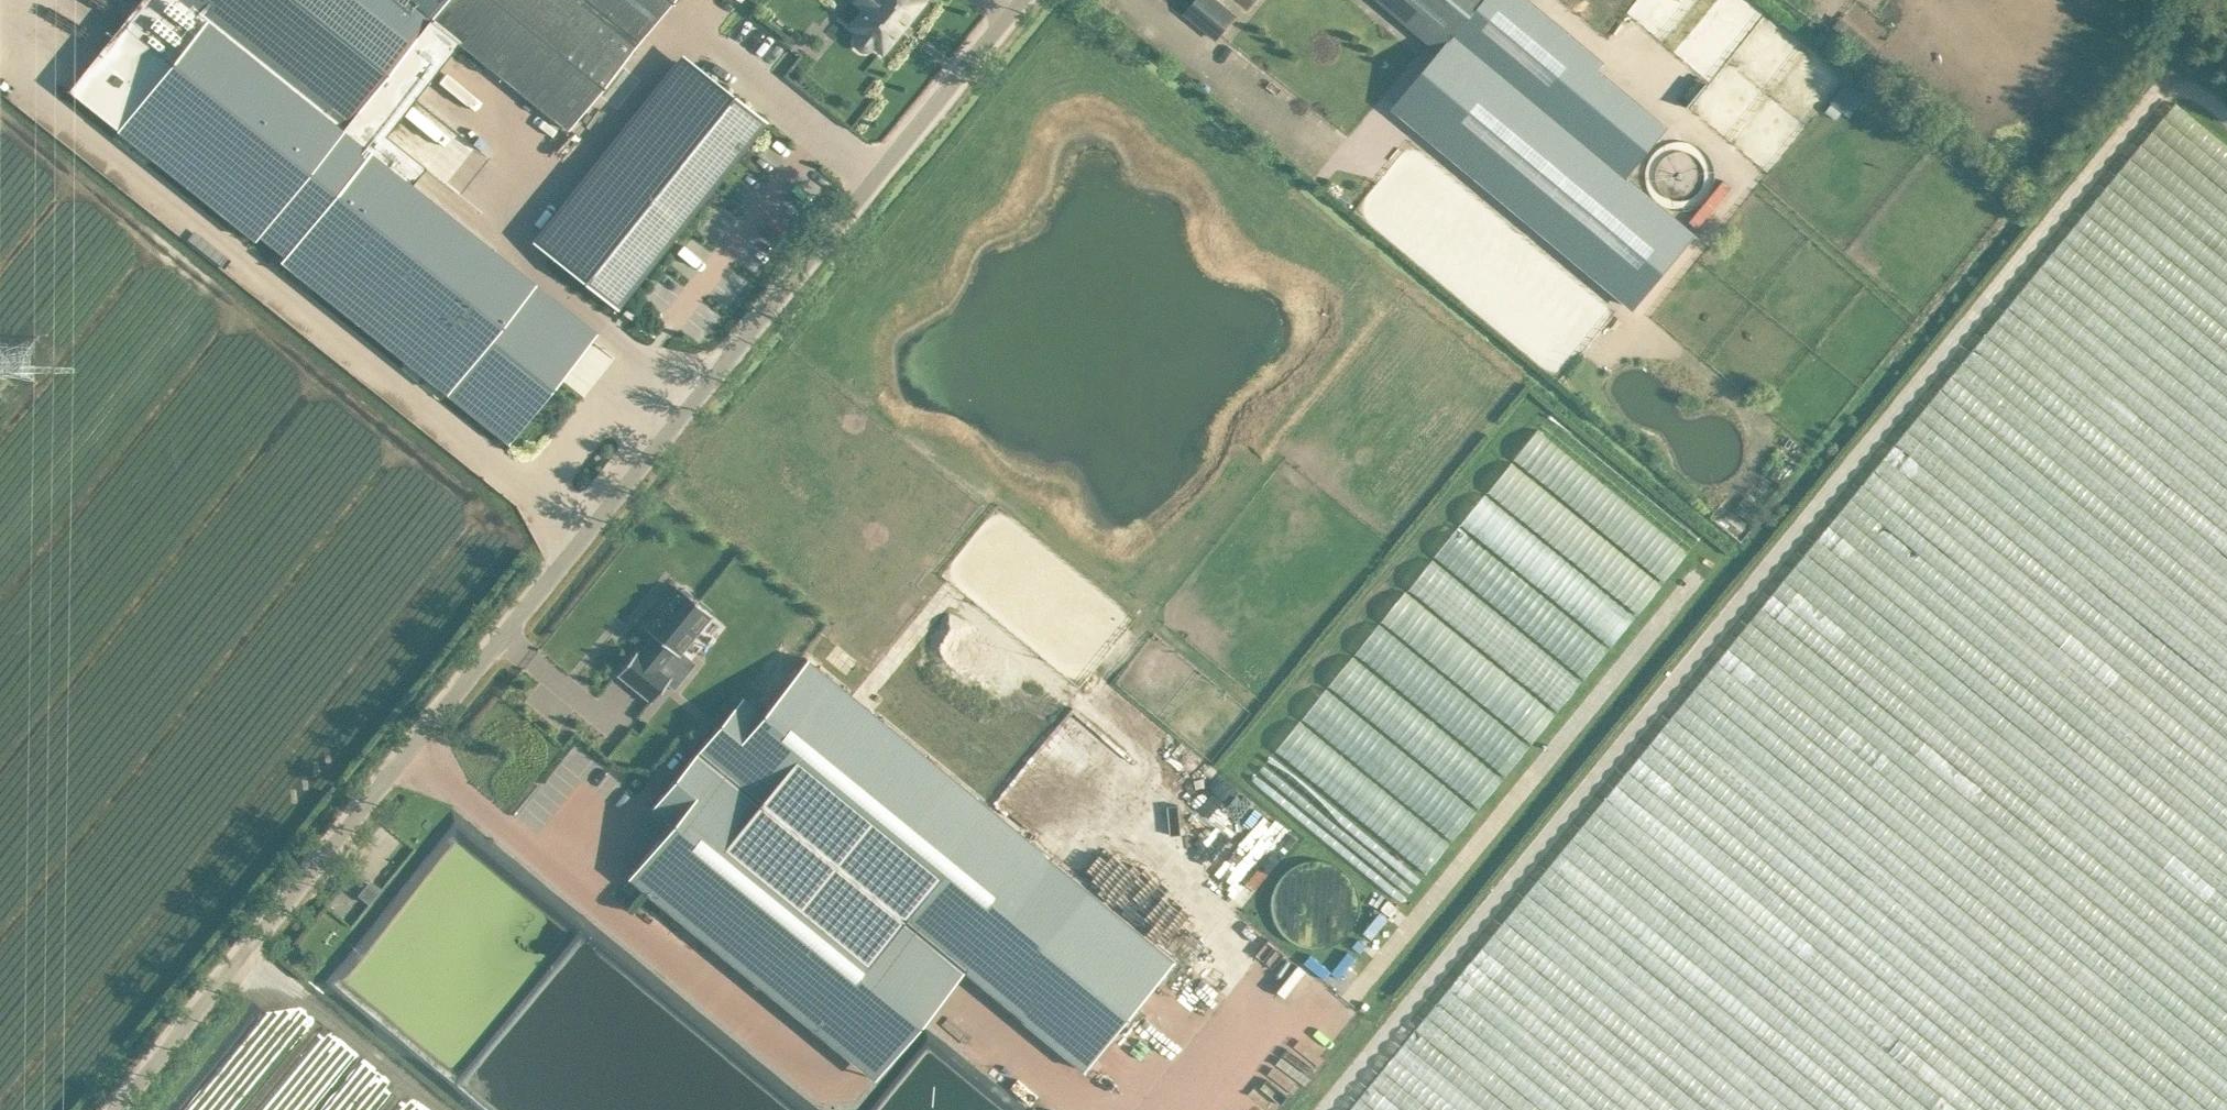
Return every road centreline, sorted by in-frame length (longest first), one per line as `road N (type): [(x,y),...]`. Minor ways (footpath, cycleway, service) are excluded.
road 1 (unclassified): [(116,1109),(1025,0)]

